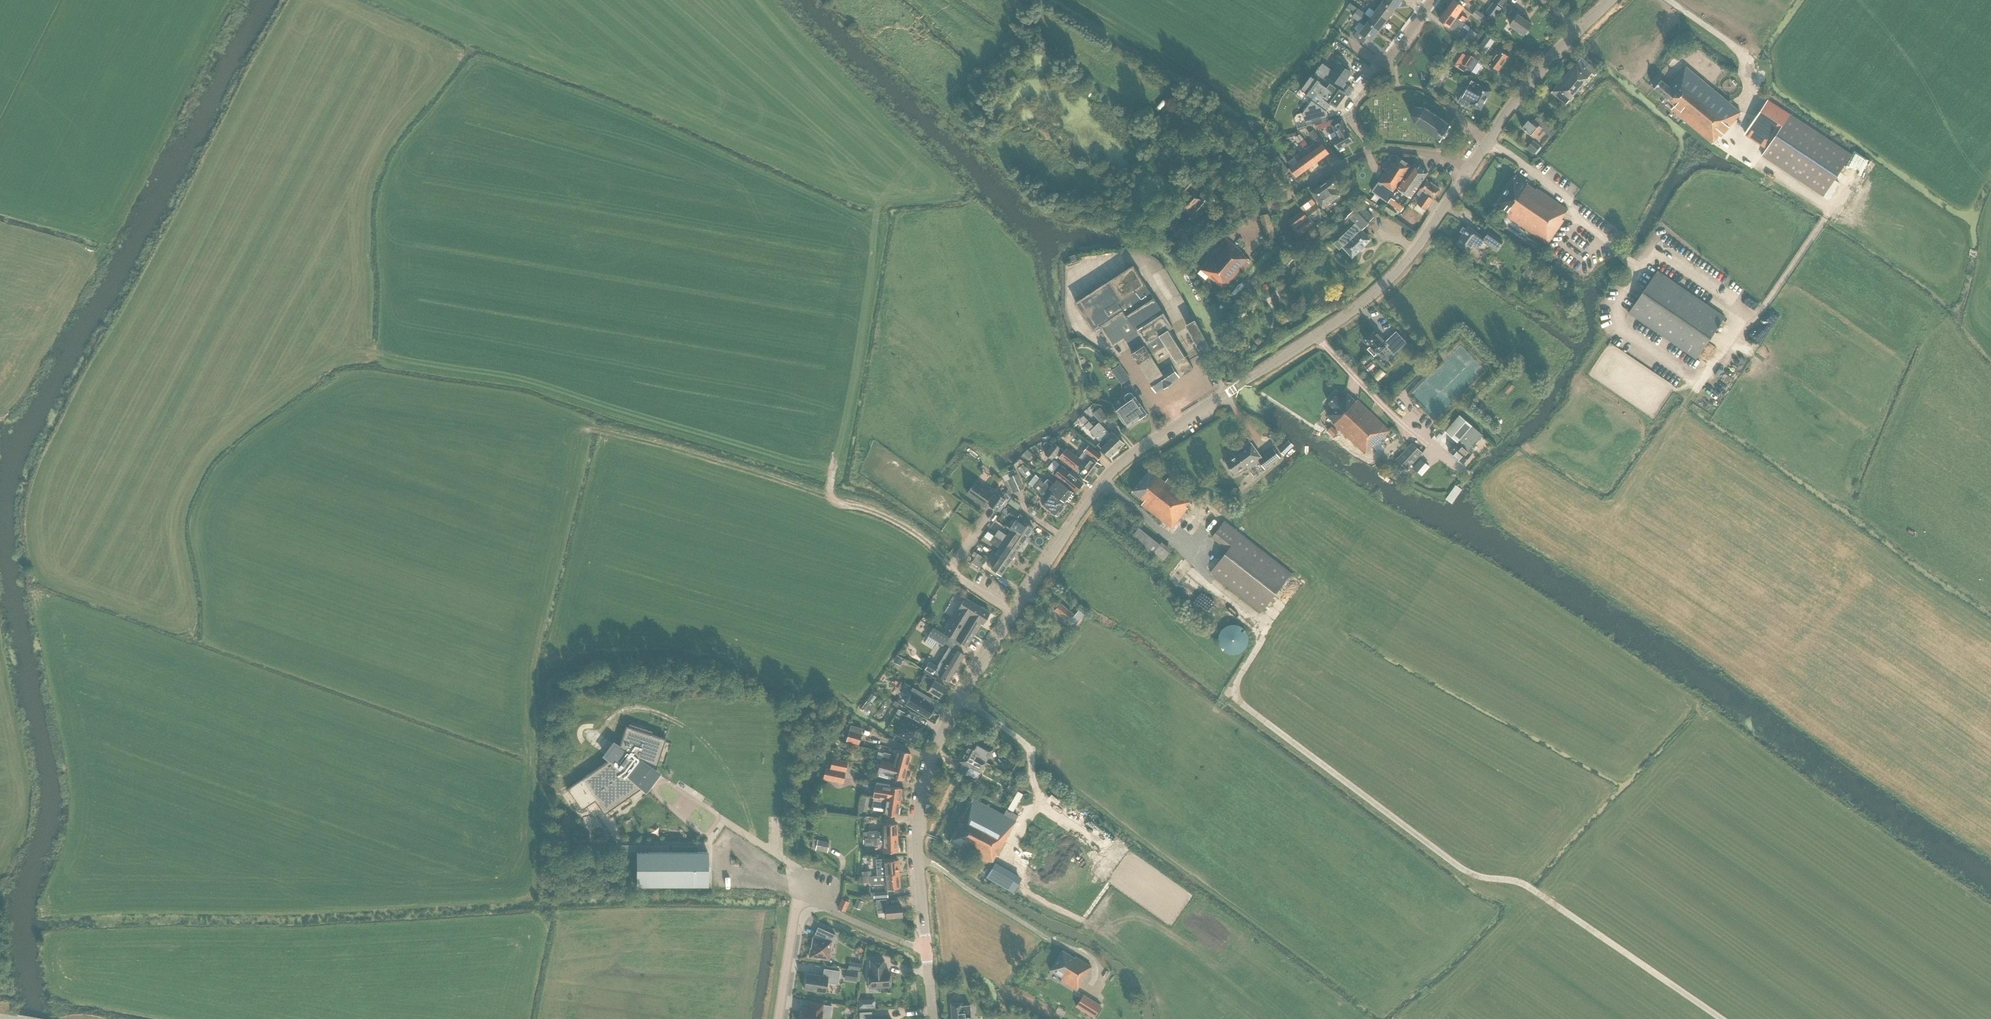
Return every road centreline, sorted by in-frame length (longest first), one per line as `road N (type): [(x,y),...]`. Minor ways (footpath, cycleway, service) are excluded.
road 1 (tertiary): [(932,1018),(918,828),(932,758),(962,699),(1117,467),(1317,335)]
road 2 (track): [(1290,586),(1238,677),(1237,699),(1463,870),(1525,885),(1720,1018)]
road 3 (track): [(1015,614),(897,522),(829,498),(860,235),(876,218),(879,197)]
road 4 (track): [(829,498),(575,427)]
road 5 (track): [(1007,858),(1027,892),(1092,926),(1146,975),(1163,1018)]
road 6 (tertiary): [(1317,335),(1399,271),(1469,170)]
road 7 (tertiary): [(1469,170),(1579,30)]
road 8 (residential): [(1317,335),(1438,455)]
road 9 (track): [(1845,185),(1952,247),(1990,258)]
road 10 (residential): [(779,1018),(798,895)]

